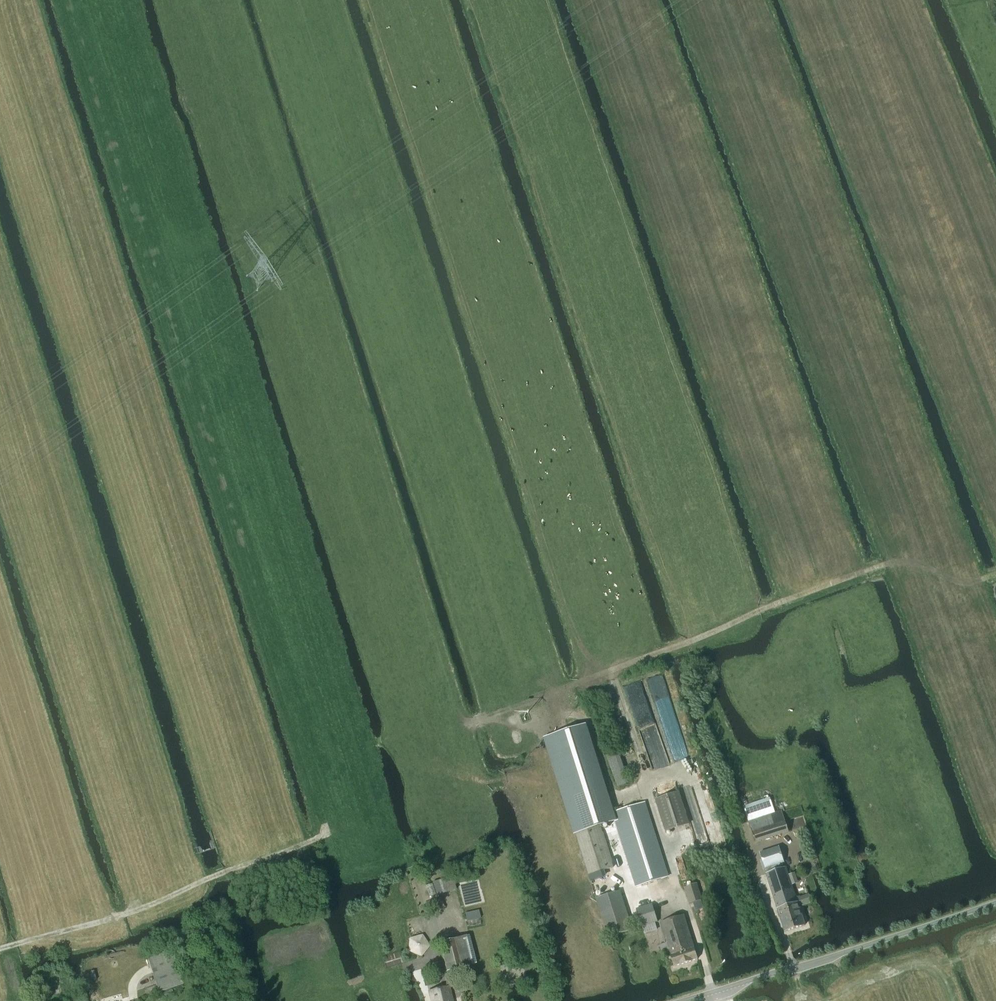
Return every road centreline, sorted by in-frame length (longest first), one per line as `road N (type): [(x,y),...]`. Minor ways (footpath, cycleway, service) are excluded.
road 1 (unclassified): [(684,1000),(995,903)]

